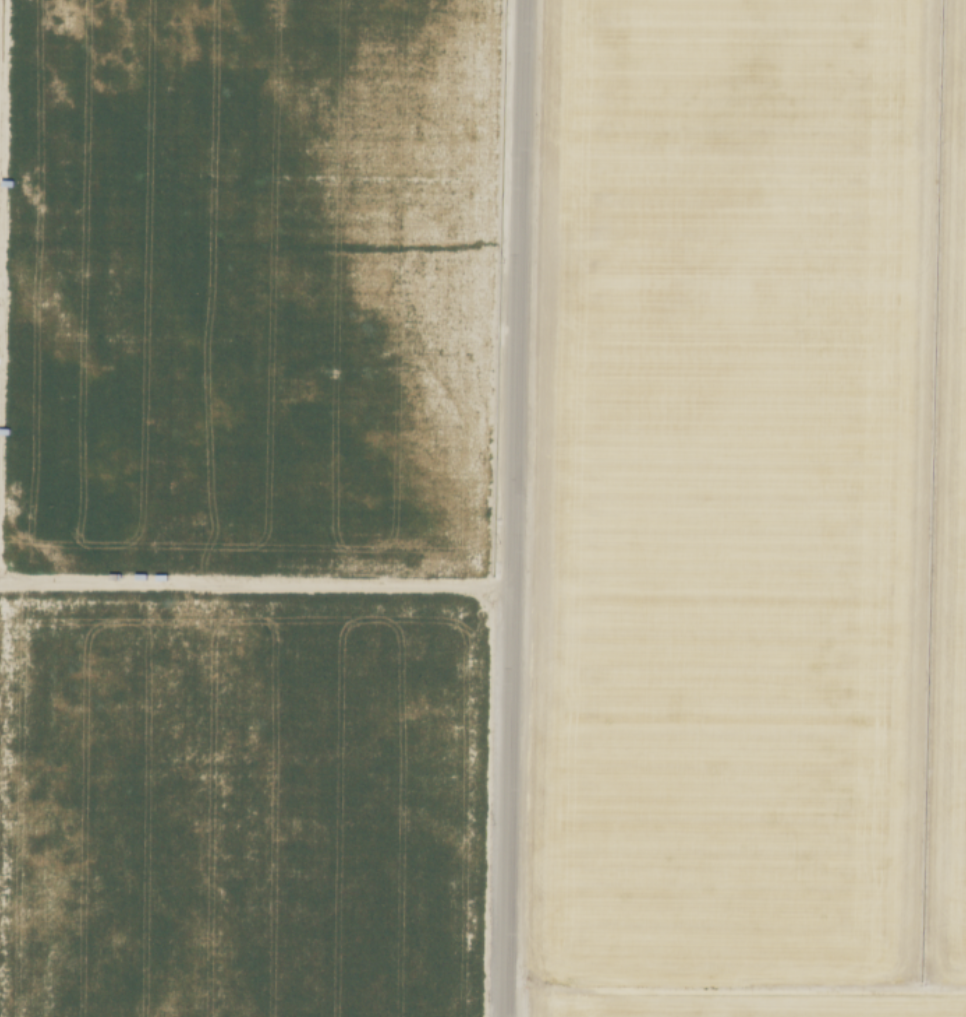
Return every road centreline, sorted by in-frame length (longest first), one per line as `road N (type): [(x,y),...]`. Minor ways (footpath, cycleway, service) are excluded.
road 1 (tertiary): [(502,1016),(521,0)]
road 2 (track): [(0,583),(506,585)]

